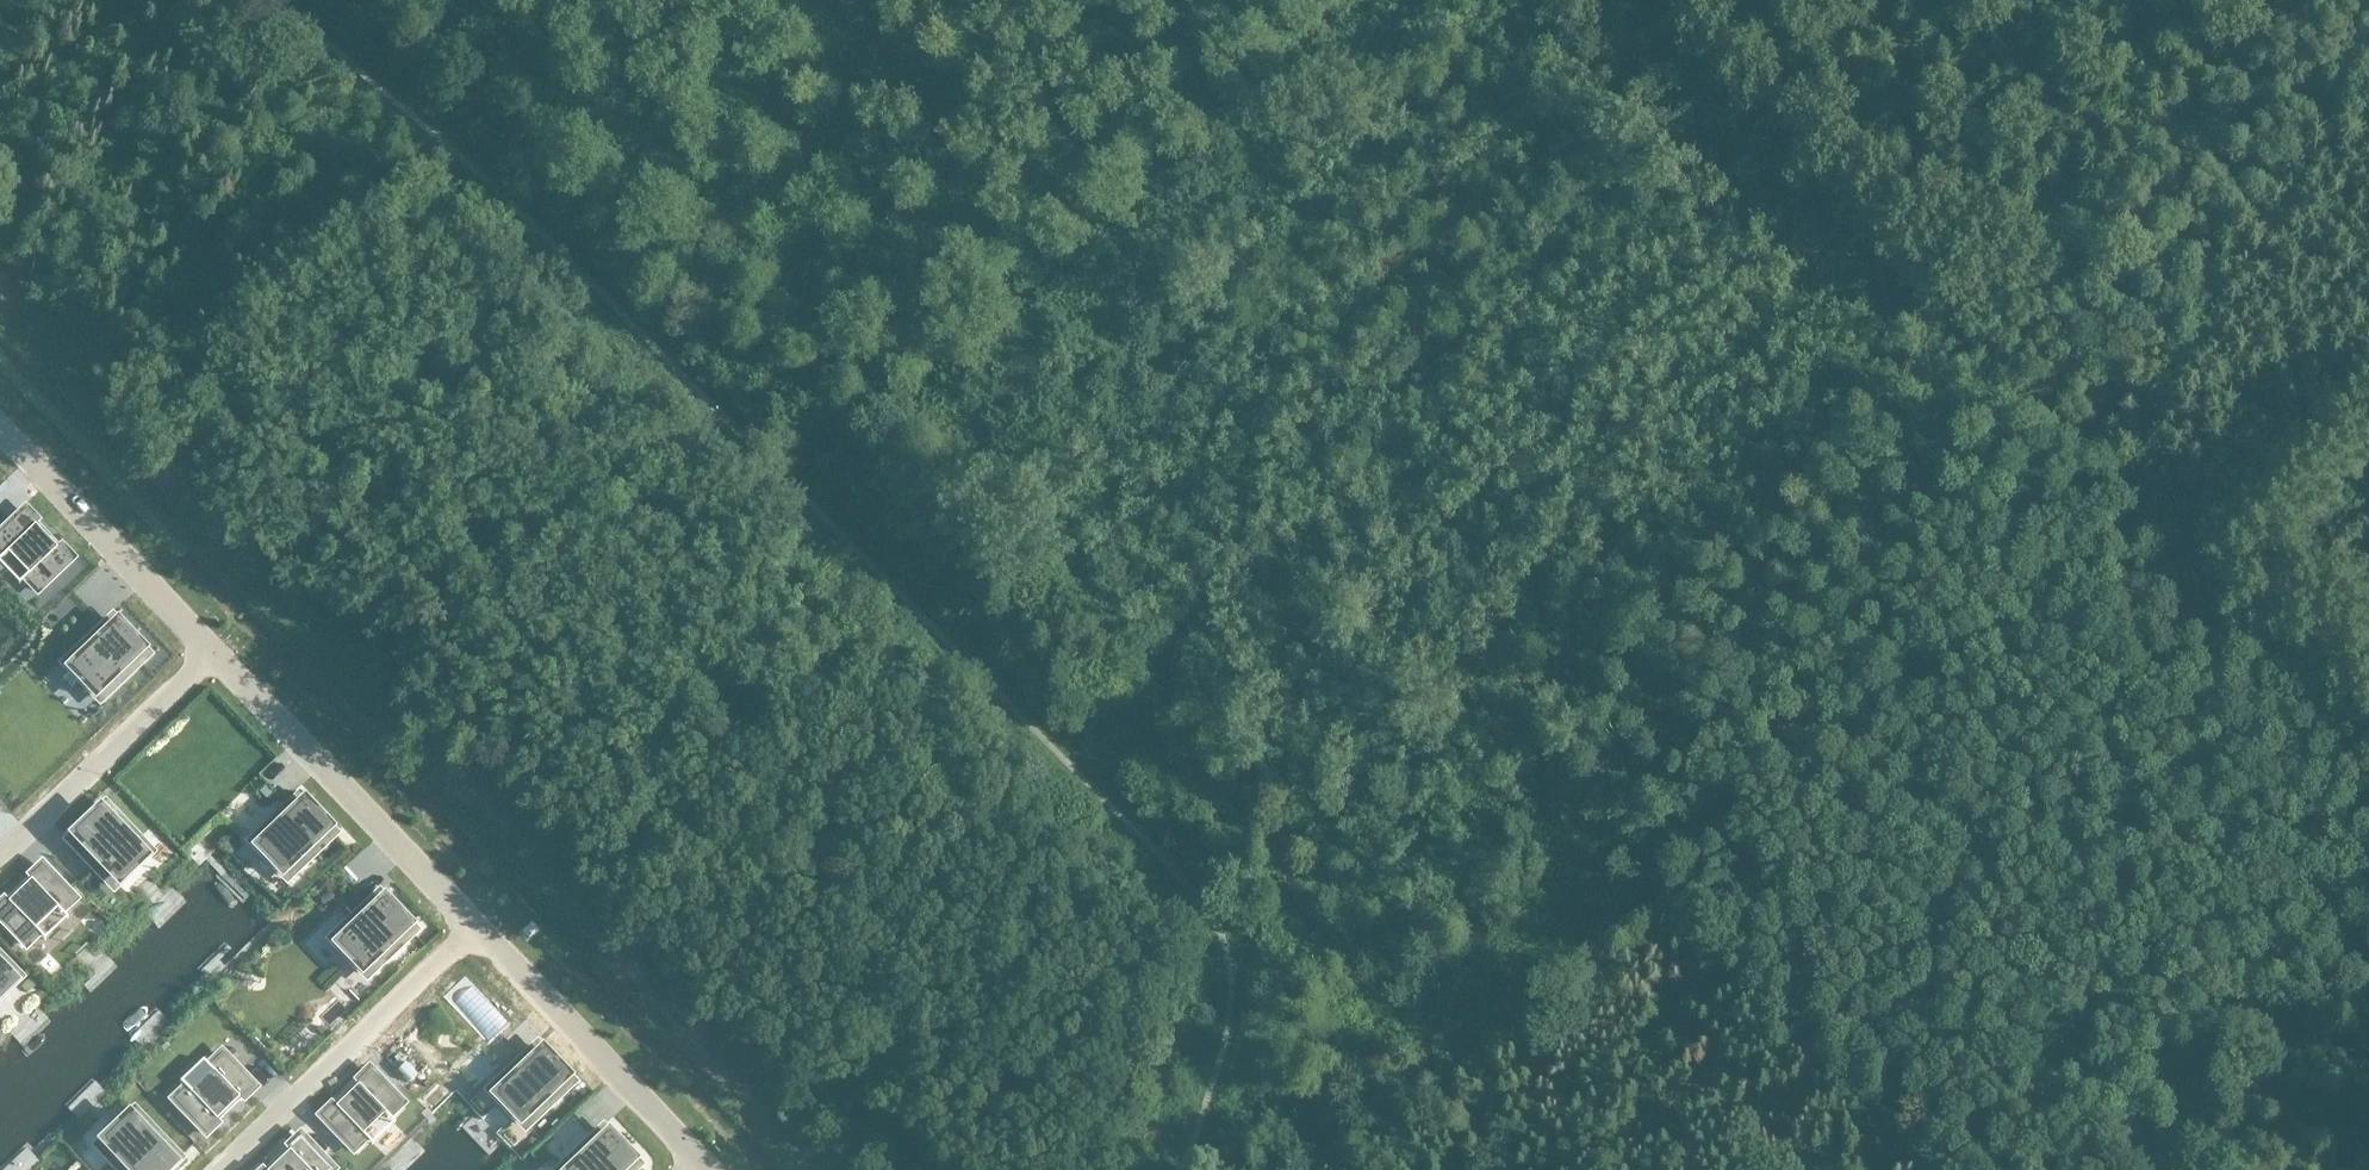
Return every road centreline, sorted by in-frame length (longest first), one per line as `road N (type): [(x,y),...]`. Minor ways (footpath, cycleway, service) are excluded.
road 1 (residential): [(471,936),(207,656)]
road 2 (residential): [(222,1169),(471,936)]
road 3 (residential): [(703,1164),(471,936)]
road 4 (residential): [(207,656),(0,436)]
road 5 (residential): [(0,850),(207,656)]

